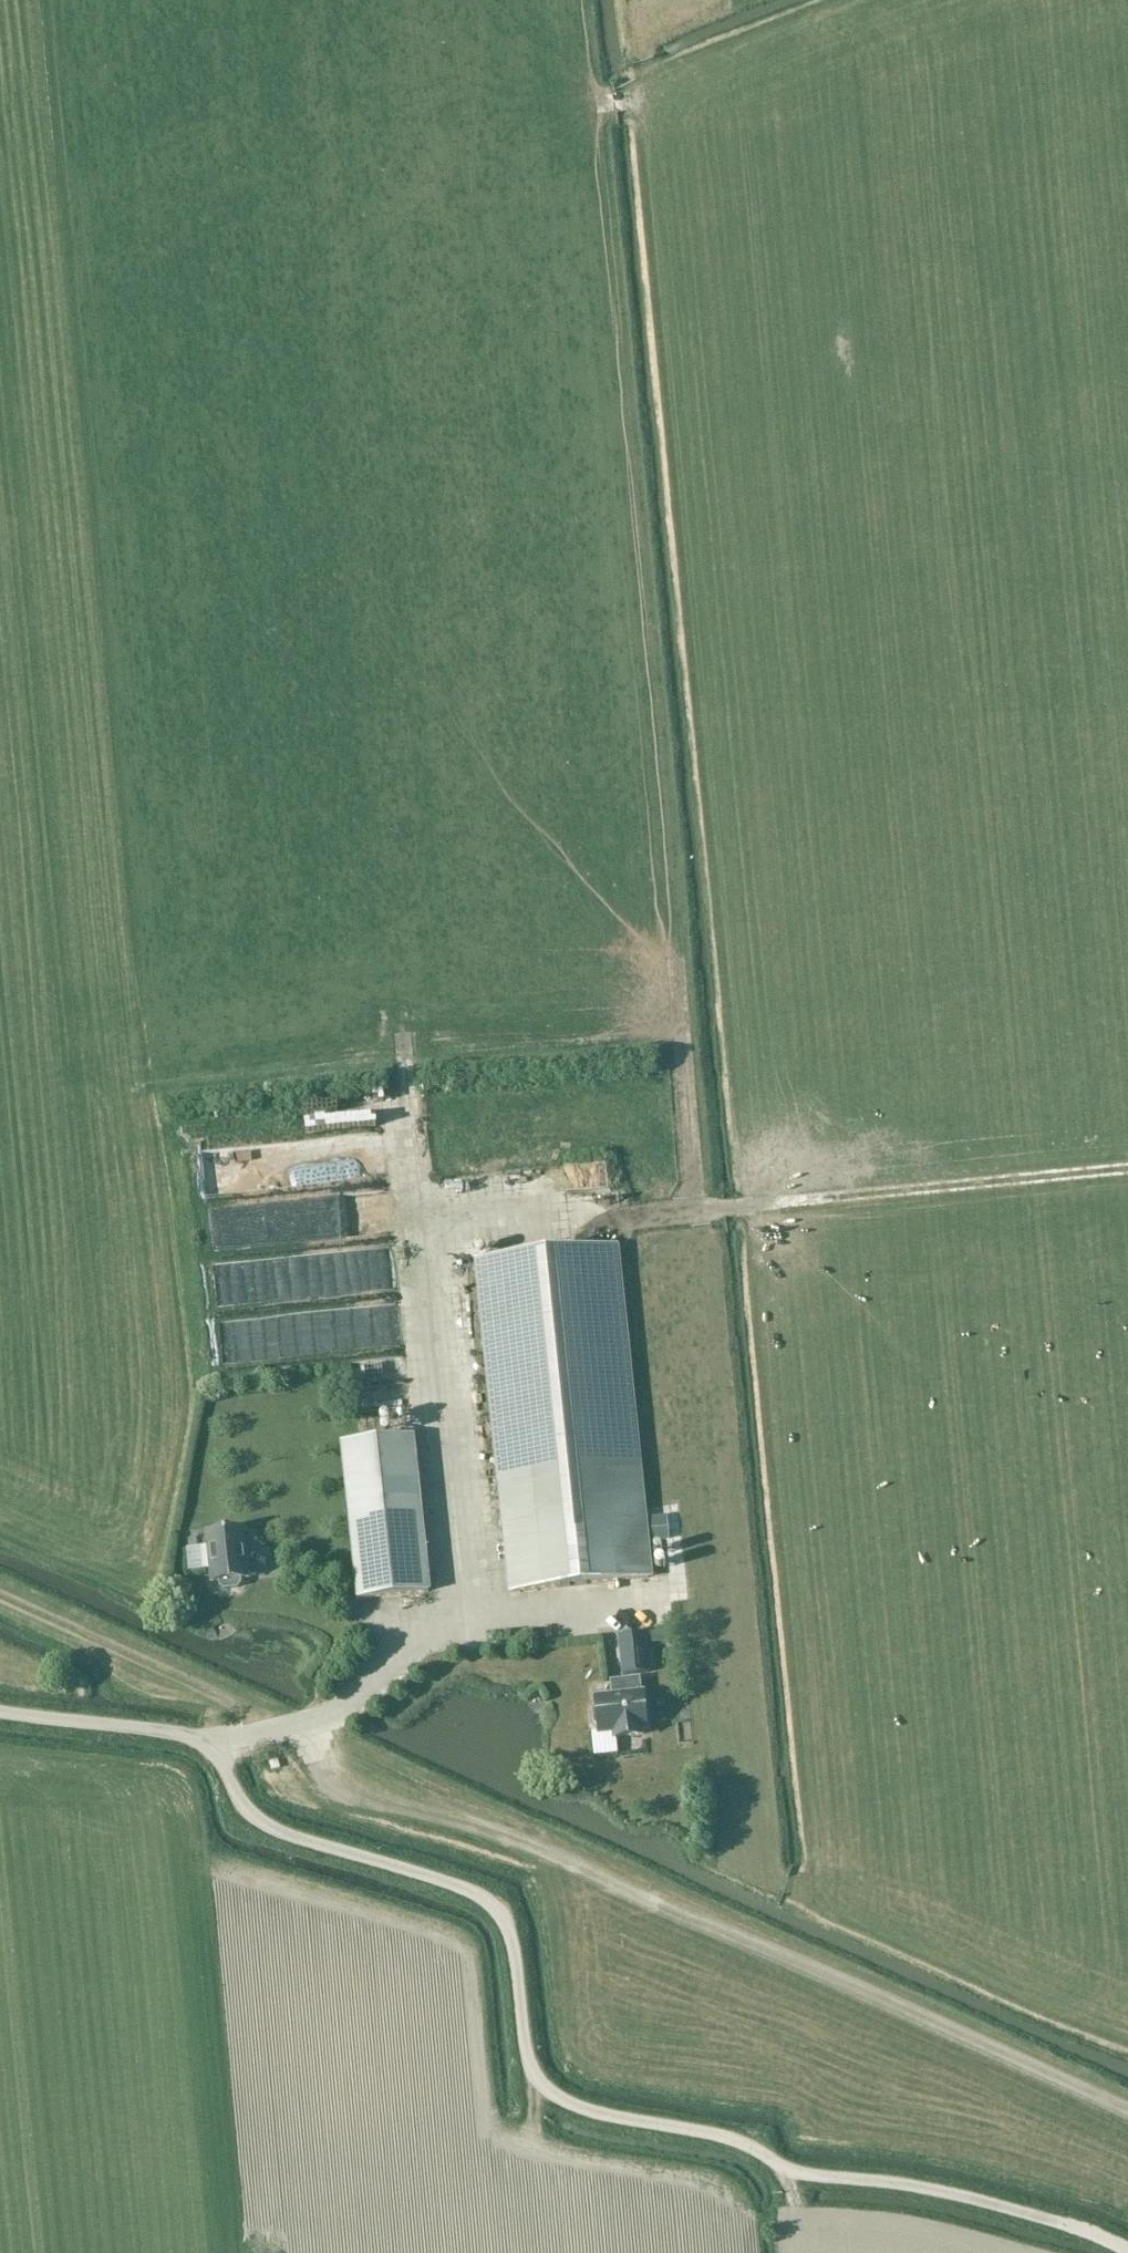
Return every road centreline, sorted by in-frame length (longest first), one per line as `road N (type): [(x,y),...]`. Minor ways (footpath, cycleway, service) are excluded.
road 1 (track): [(1127,1169),(693,1210),(673,962)]

